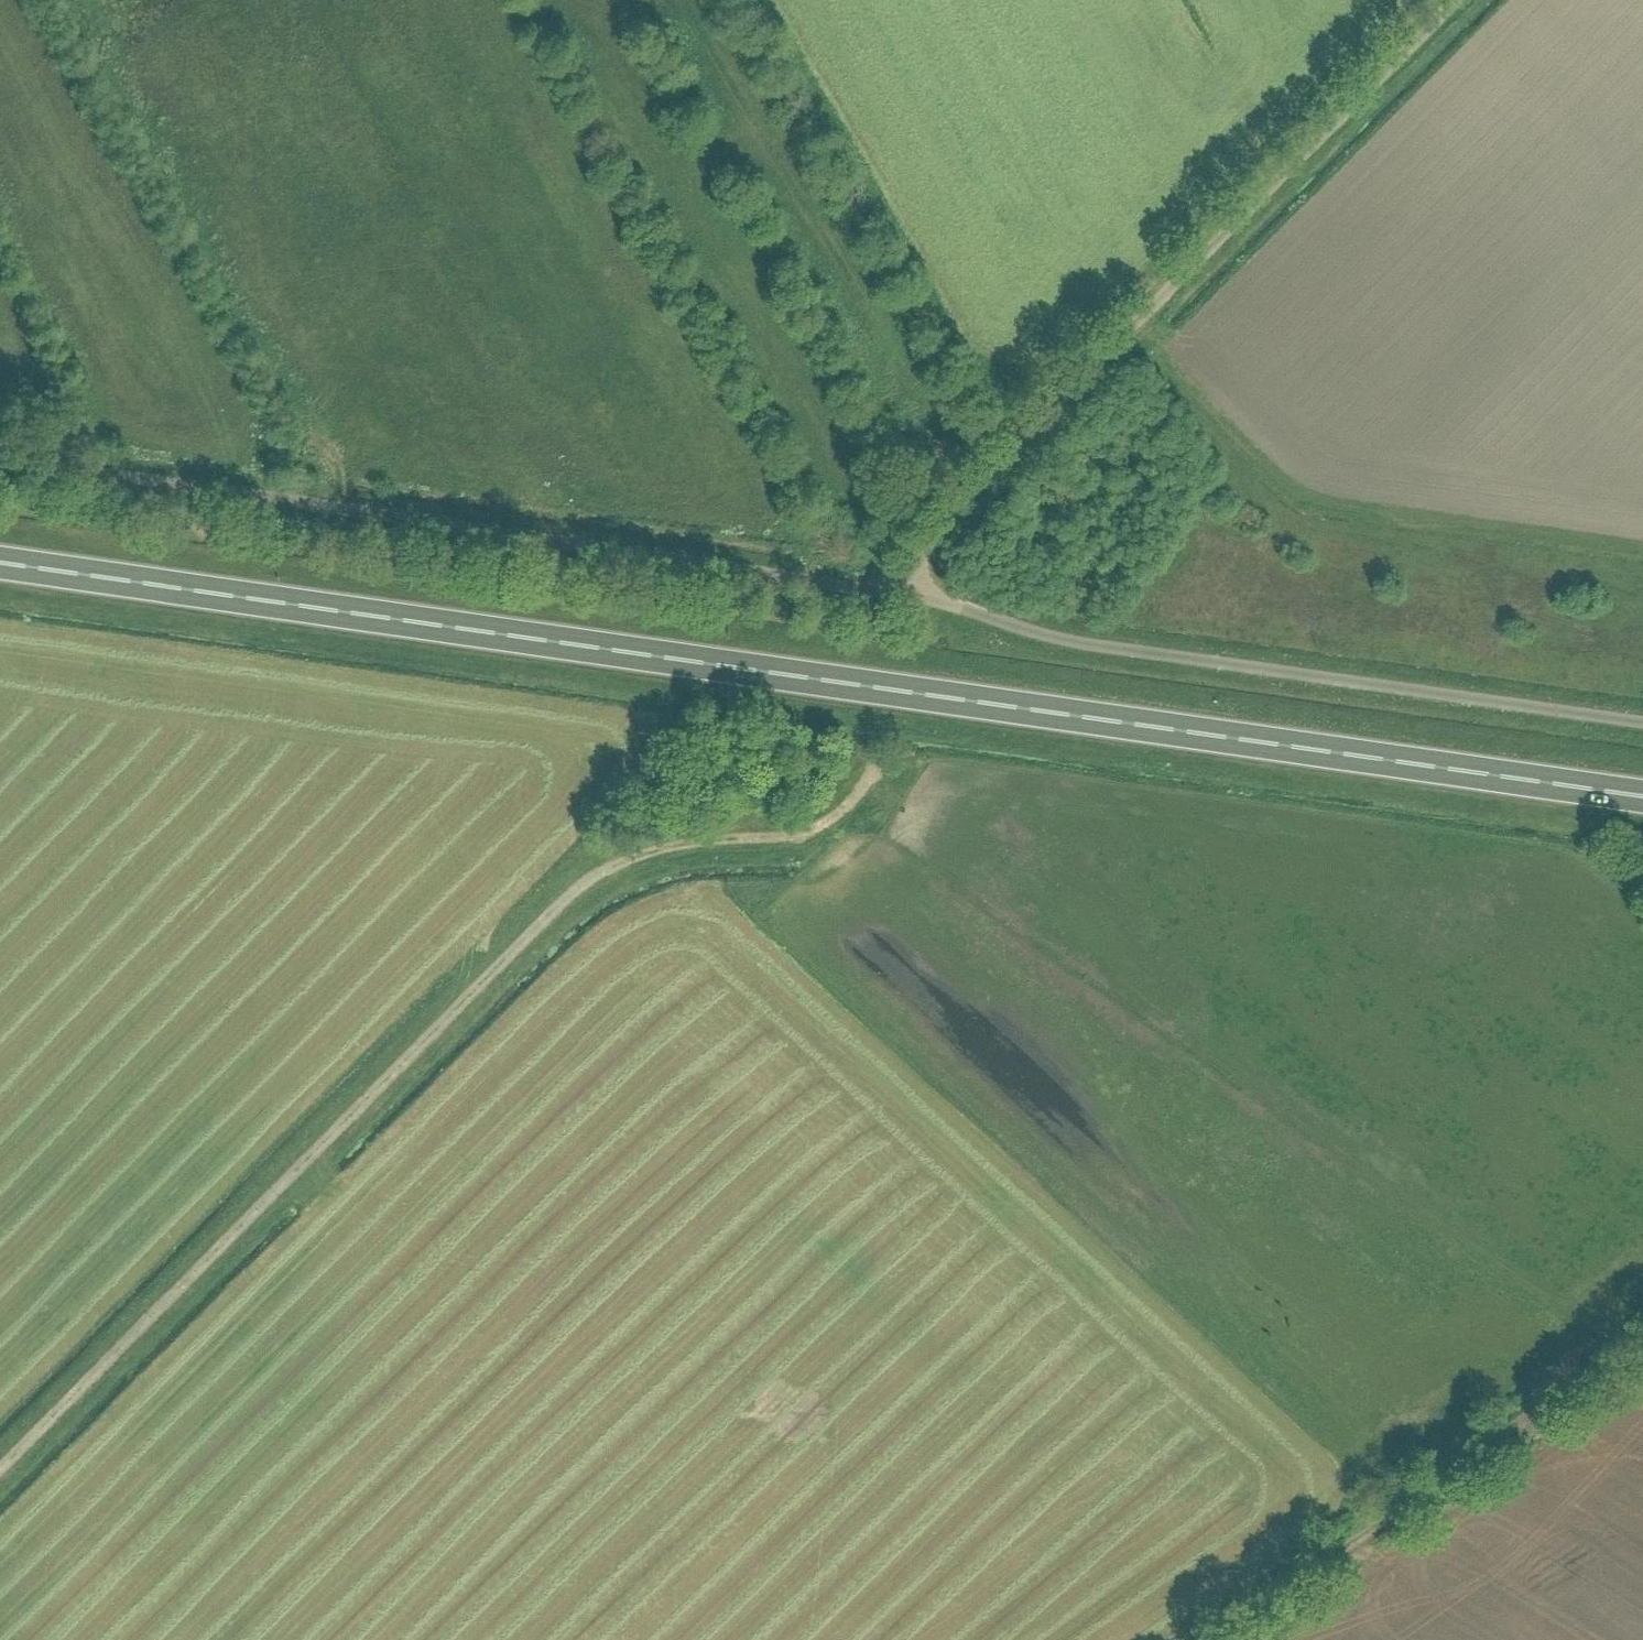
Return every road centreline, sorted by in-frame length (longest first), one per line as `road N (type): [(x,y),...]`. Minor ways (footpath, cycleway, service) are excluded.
road 1 (trunk): [(1642,796),(0,563)]
road 2 (unclassified): [(0,1469),(578,890),(645,852),(812,829),(837,813),(866,777)]
road 3 (unclassified): [(913,596),(0,460)]
road 4 (unclassified): [(913,596),(925,550),(952,508),(1457,0)]
road 5 (unclassified): [(1642,722),(1062,641),(913,596)]
road 6 (track): [(1198,1639),(1642,1333)]

